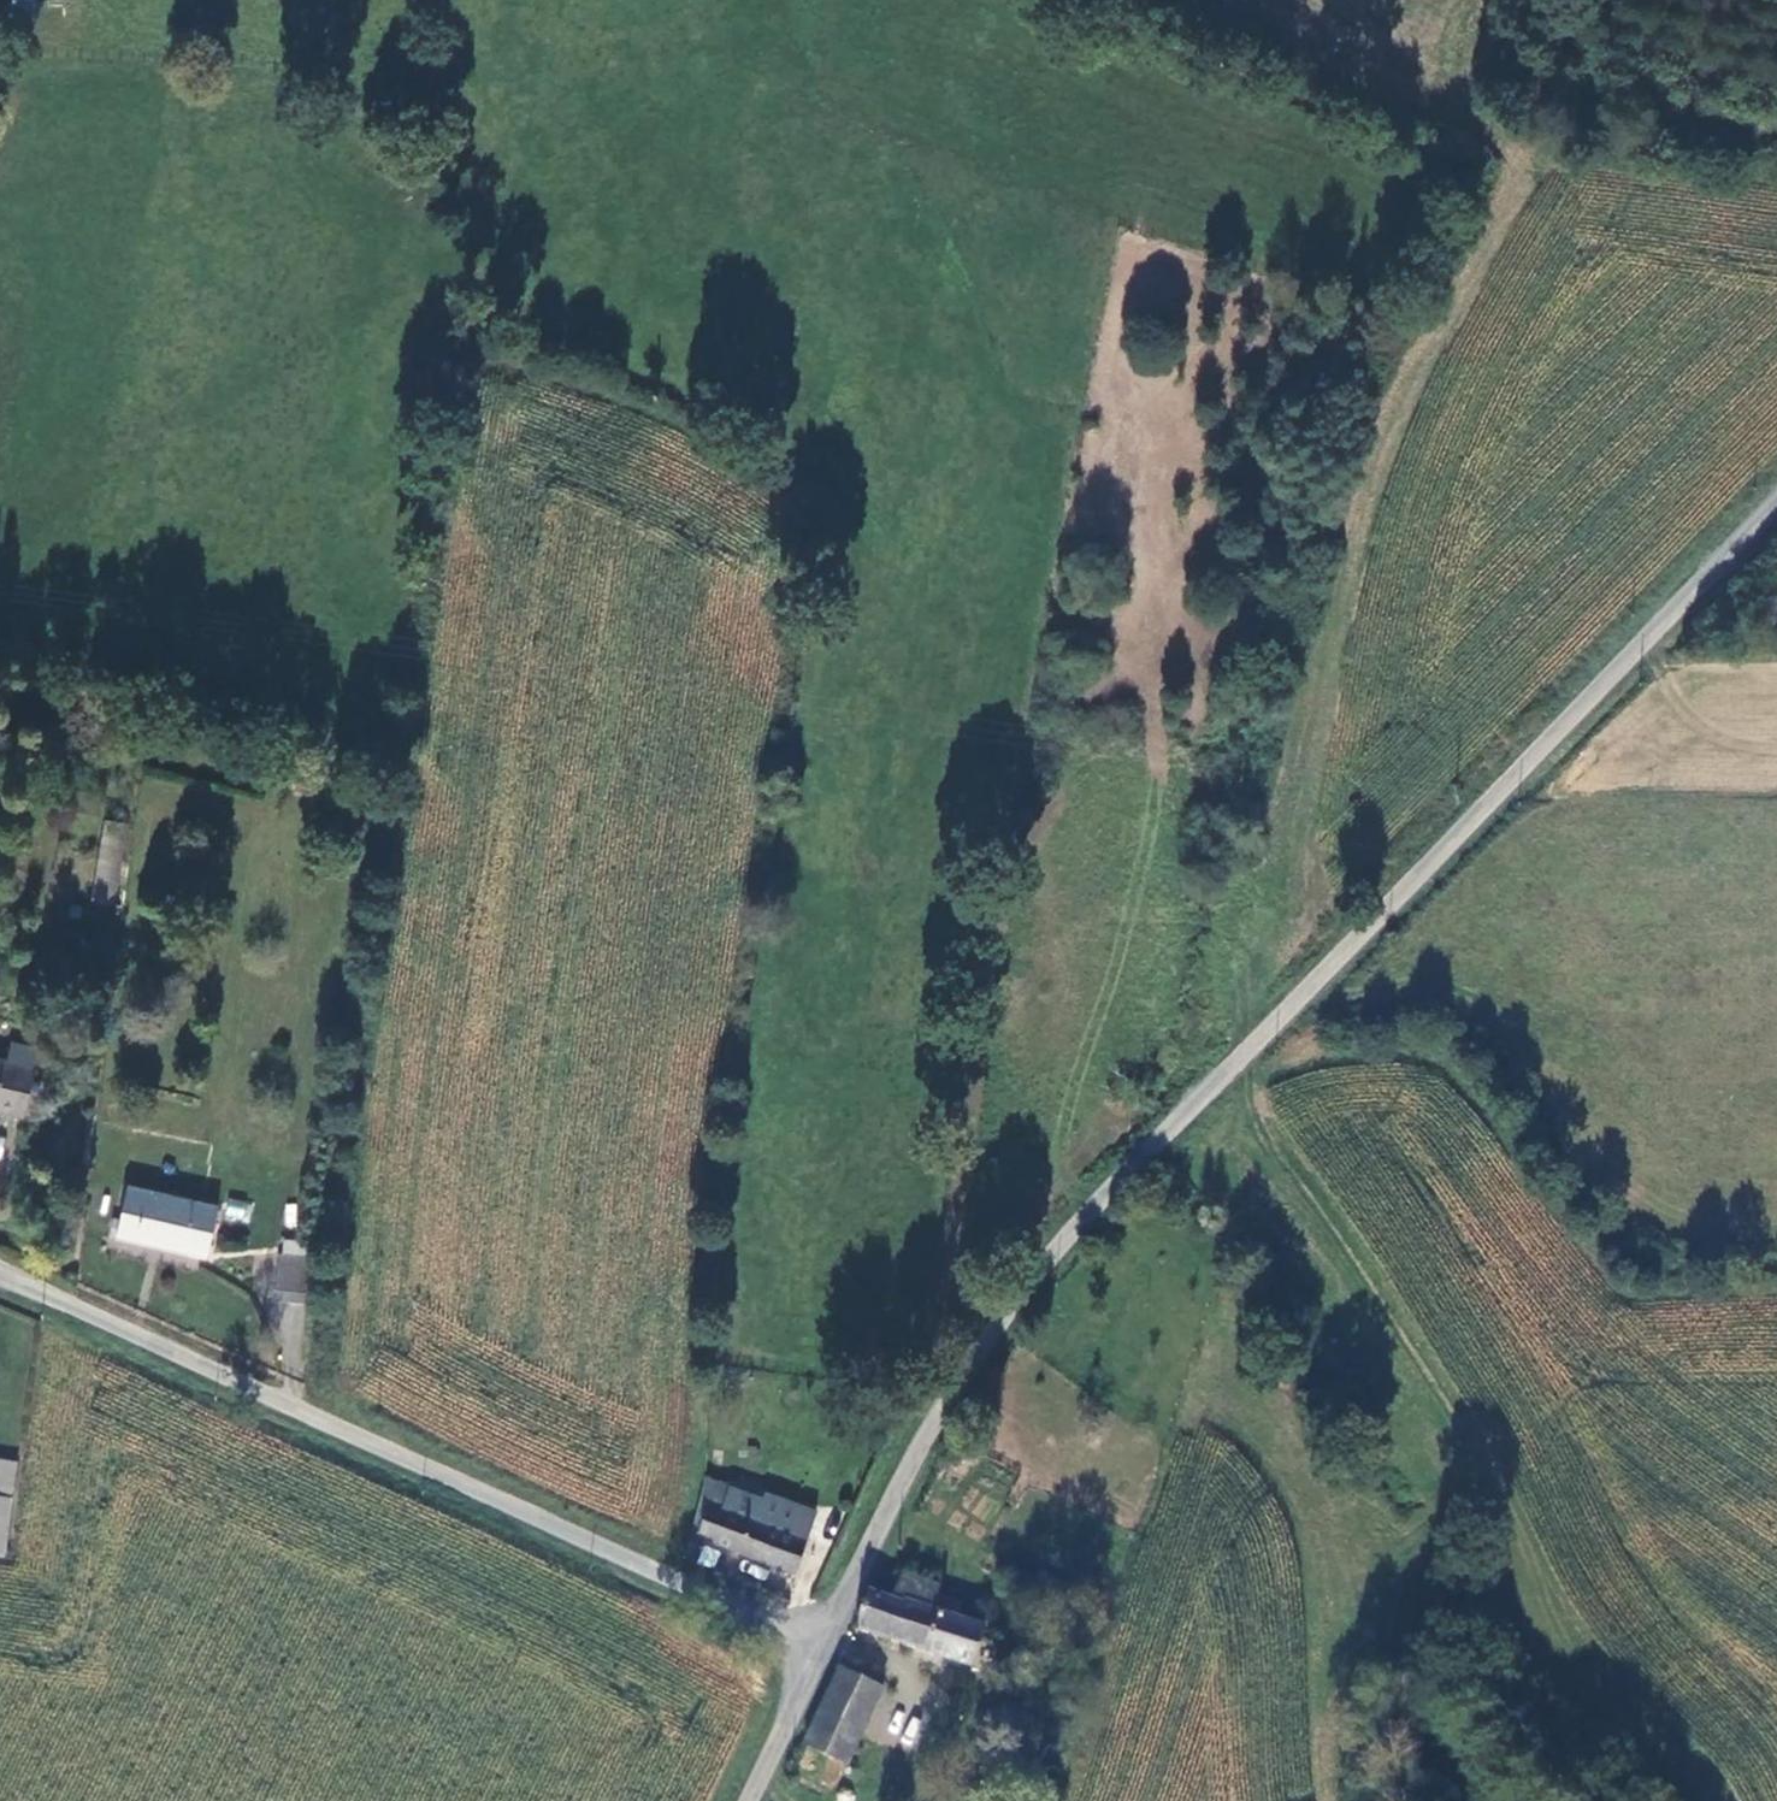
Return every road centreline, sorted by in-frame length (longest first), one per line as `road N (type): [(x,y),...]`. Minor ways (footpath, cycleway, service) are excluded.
road 1 (unclassified): [(821,1650),(940,1410),(1037,1273),(1776,506)]
road 2 (unclassified): [(821,1650),(0,1273)]
road 3 (unclassified): [(749,1800),(821,1650)]

